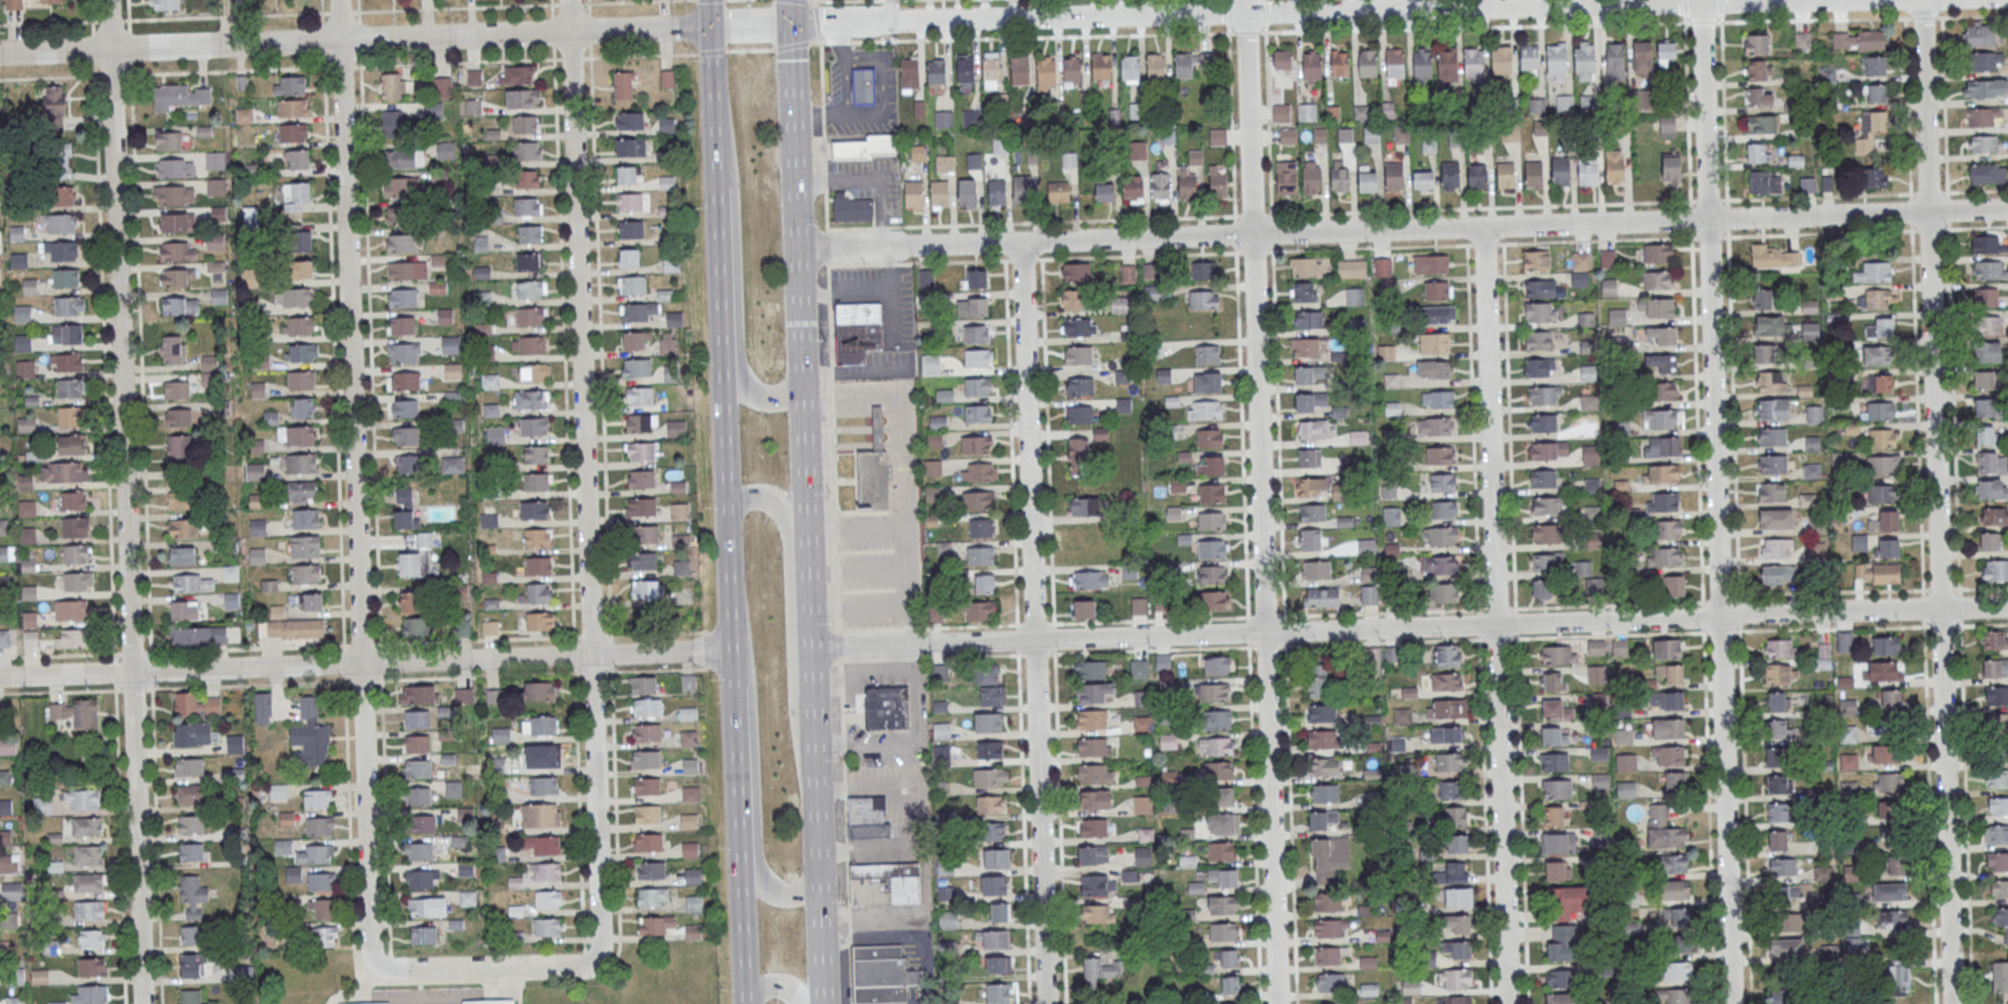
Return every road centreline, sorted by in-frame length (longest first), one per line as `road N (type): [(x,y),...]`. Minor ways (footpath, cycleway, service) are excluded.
road 1 (residential): [(2007,210),(798,248)]
road 2 (residential): [(2007,608),(812,650)]
road 3 (residential): [(1843,0),(793,24)]
road 4 (residential): [(141,1003),(107,0)]
road 5 (residential): [(1277,1003),(1244,0)]
road 6 (residential): [(1733,1003),(1700,0)]
road 7 (residential): [(1954,1003),(1922,0)]
road 8 (residential): [(392,970),(376,964),(368,949),(338,0)]
road 9 (residential): [(600,947),(568,0)]
road 10 (residential): [(1506,1003),(1483,227)]
road 11 (residential): [(1046,1003),(1020,242)]
road 12 (residential): [(732,653),(0,678)]
road 13 (residential): [(712,27),(0,51)]
road 14 (primary): [(825,1003),(804,383)]
road 15 (primary): [(714,112),(733,683)]
road 16 (primary): [(714,112),(734,187),(742,380),(767,397),(804,383)]
road 17 (primary): [(817,775),(795,724),(783,518),(762,497),(726,506)]
road 18 (primary): [(735,731),(746,1003)]
road 19 (primary): [(735,731),(751,758),(764,890),(793,899),(821,878)]
road 20 (primary): [(798,248),(793,24)]
road 21 (residential): [(600,947),(584,965),(392,970)]
road 22 (primary): [(804,383),(798,248)]

